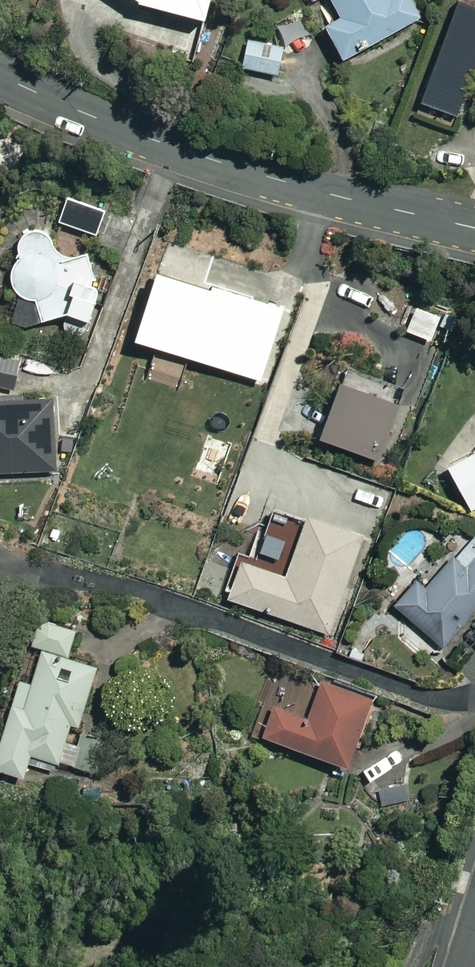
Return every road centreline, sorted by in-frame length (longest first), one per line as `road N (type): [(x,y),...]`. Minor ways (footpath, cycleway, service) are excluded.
road 1 (residential): [(0,74),(207,158),(474,228)]

